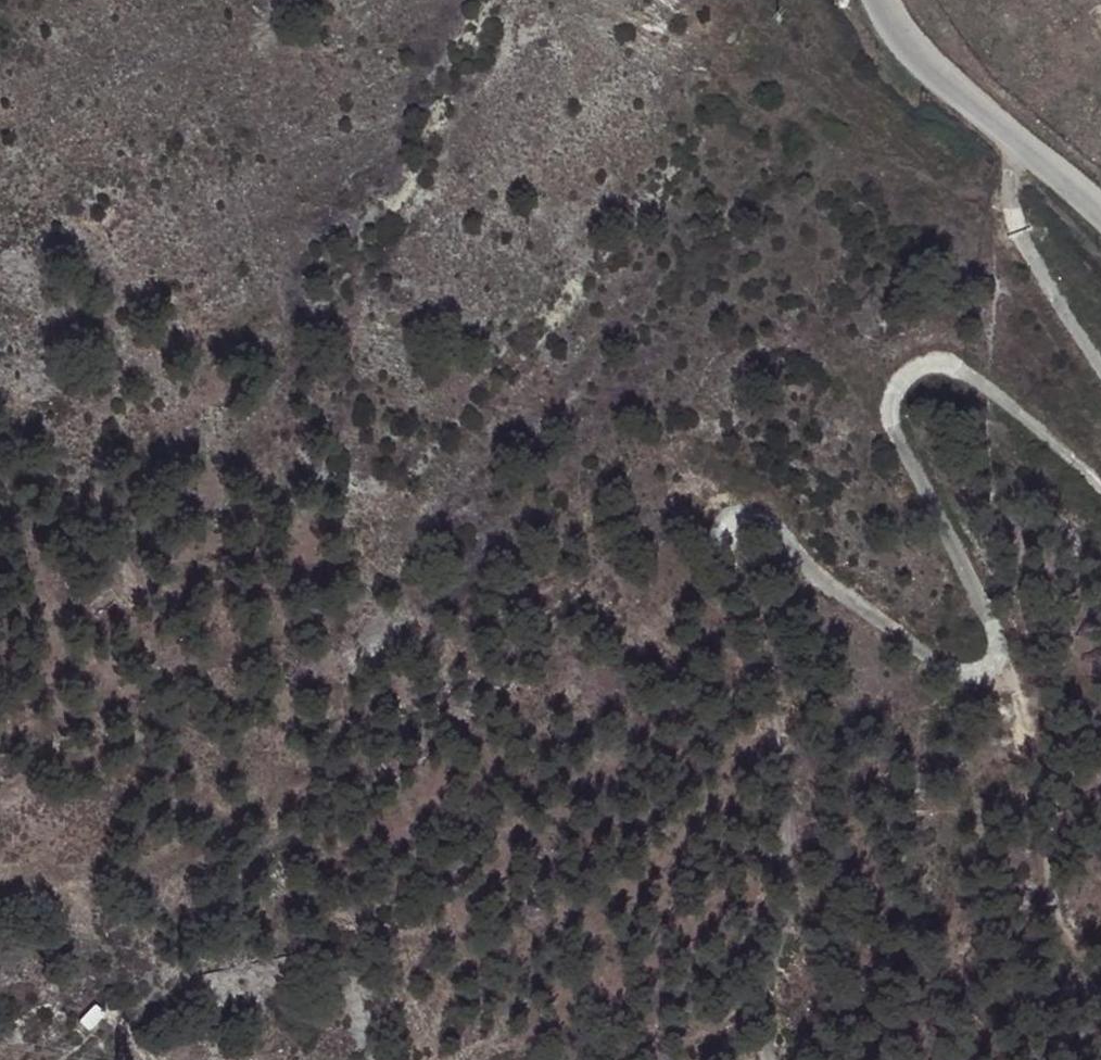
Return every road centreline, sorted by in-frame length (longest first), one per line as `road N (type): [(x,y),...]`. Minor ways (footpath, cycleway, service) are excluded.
road 1 (track): [(1100,983),(1049,899),(1022,700),(995,648)]
road 2 (unclassified): [(1100,220),(929,70),(877,0)]

